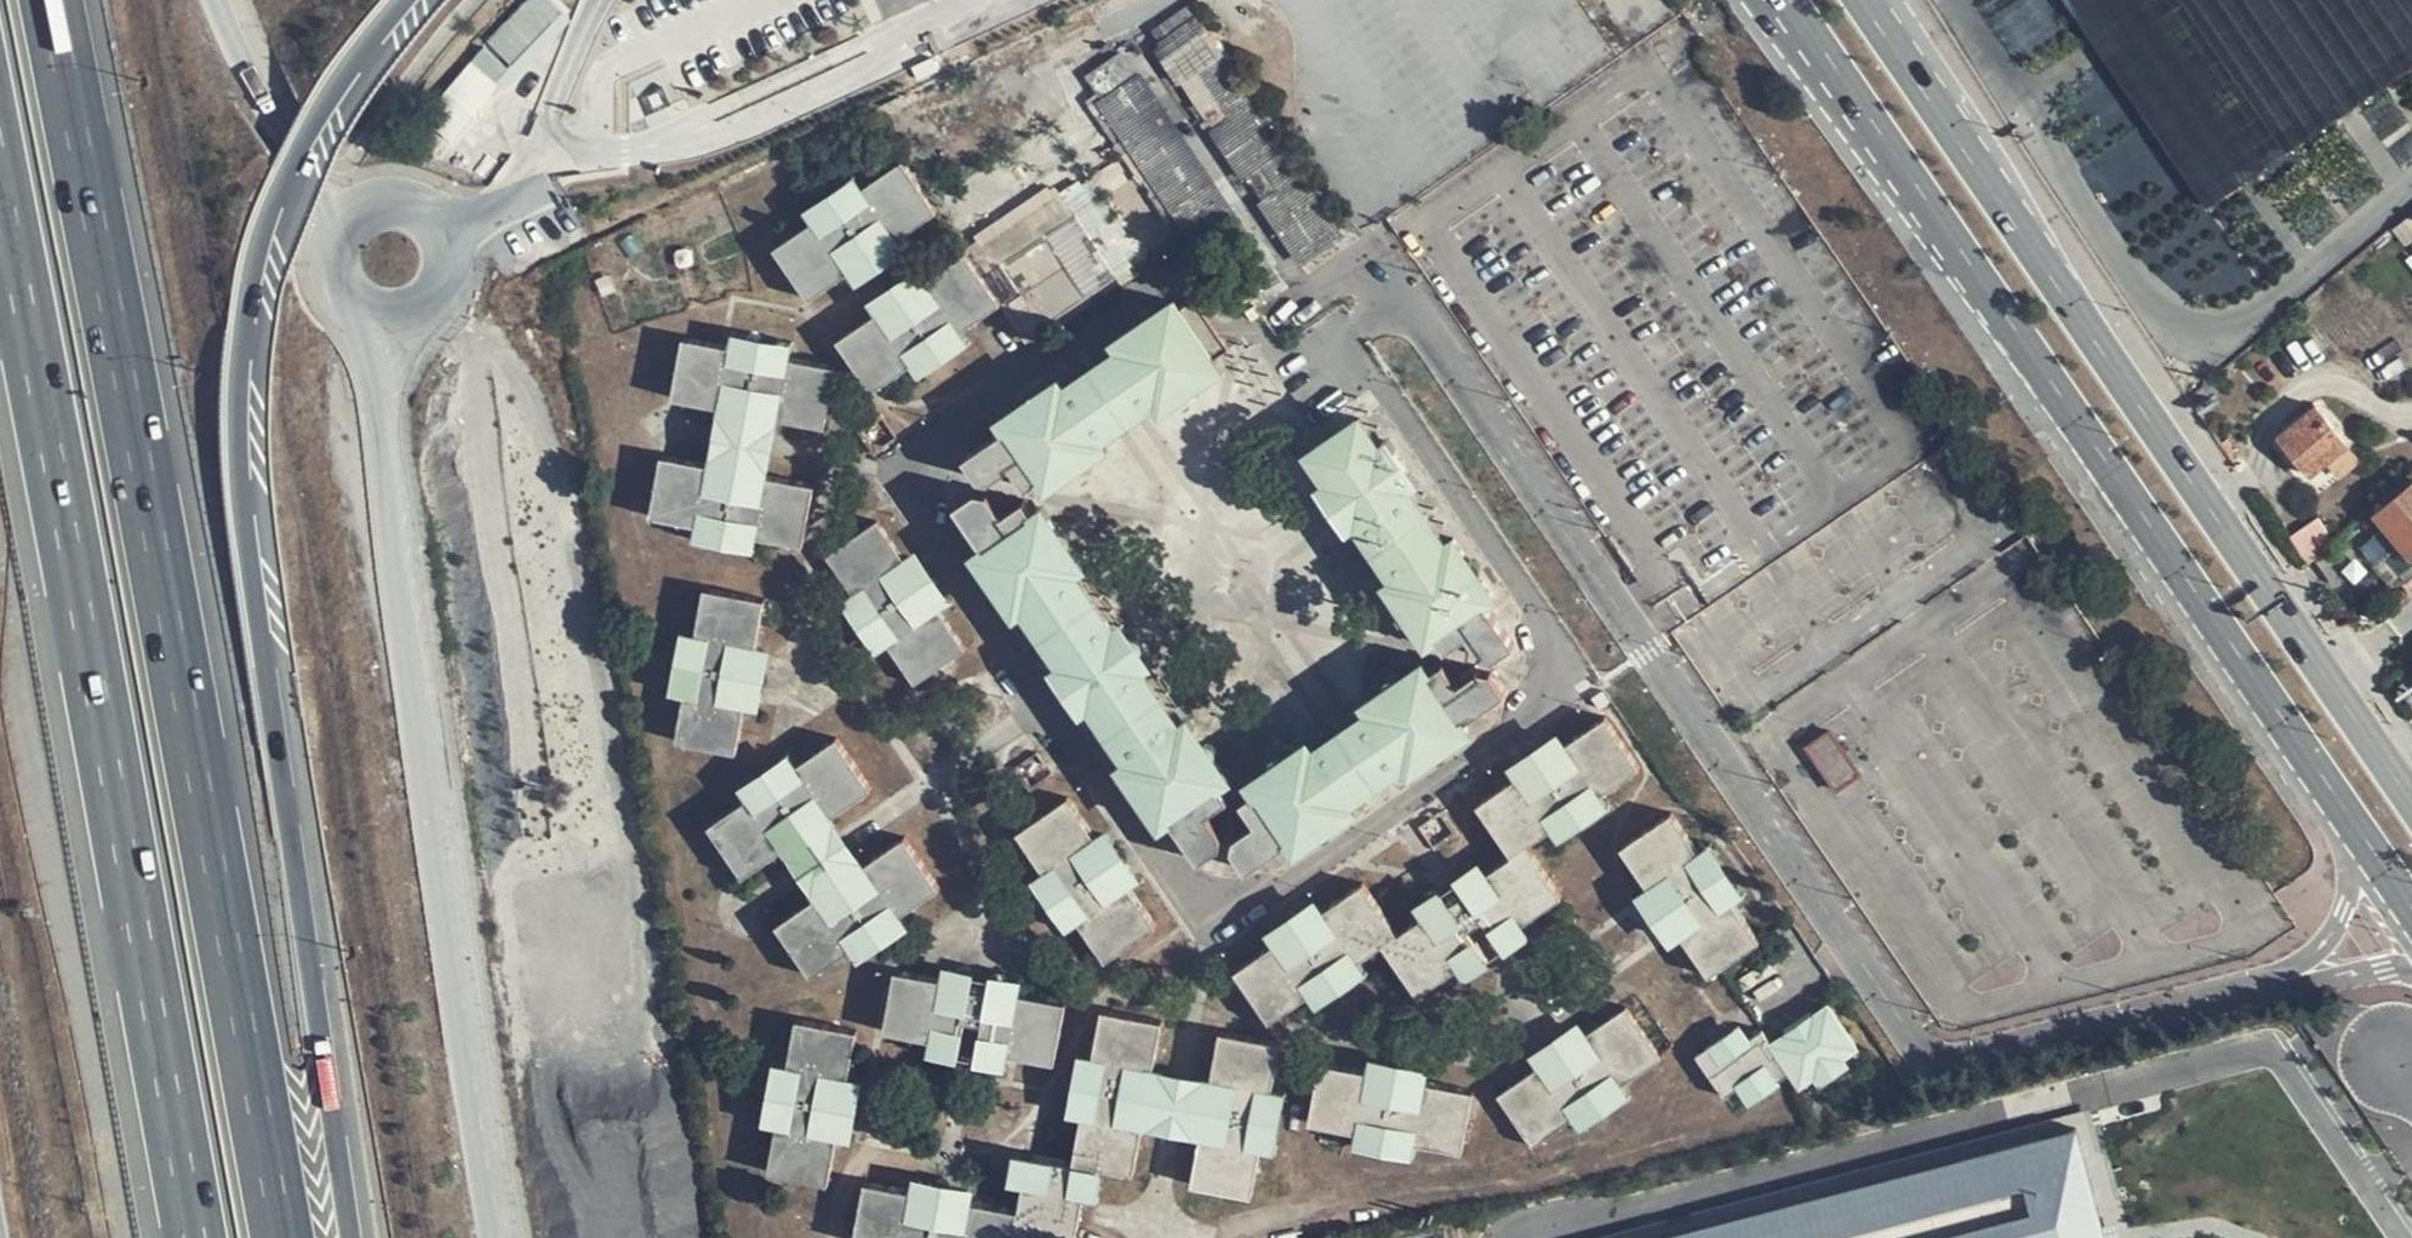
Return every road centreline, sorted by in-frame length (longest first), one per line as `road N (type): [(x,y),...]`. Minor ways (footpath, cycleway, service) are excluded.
road 1 (residential): [(2294,977),(1937,1068),(1381,260)]
road 2 (motorway): [(352,1237),(239,414),(259,254),(282,193),(322,111),(404,0)]
road 3 (motorway): [(281,1237),(50,0)]
road 4 (motorway): [(0,189),(194,1237)]
road 5 (primary): [(2411,798),(1861,0)]
road 6 (unclassified): [(371,315),(409,667),(508,1237)]
road 7 (primary): [(1867,117),(2353,822)]
road 8 (unclassified): [(544,152),(681,145),(734,132),(900,49),(904,29),(969,0)]
road 9 (unclassified): [(223,0),(289,147),(365,215)]
road 10 (residential): [(2353,822),(2346,899),(2332,940),(2294,977)]
road 11 (trunk): [(1764,0),(1867,117)]
road 12 (unclassified): [(371,315),(407,321),(440,303),(455,270),(447,234)]
road 13 (primary): [(1787,0),(1867,117)]
road 14 (unclassified): [(447,234),(510,200),(544,152)]
road 15 (unclassified): [(600,0),(548,115)]
road 16 (unclassified): [(365,215),(351,229),(339,267),(355,303),(371,315)]

